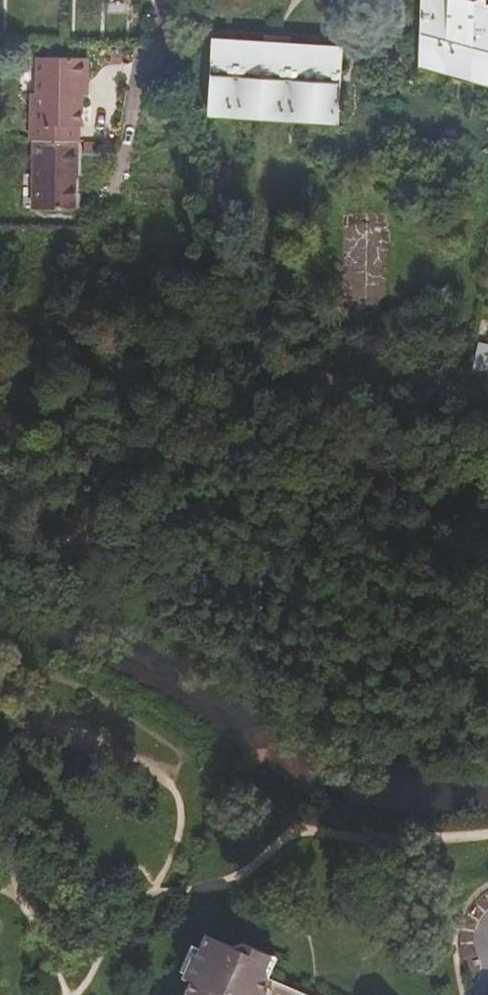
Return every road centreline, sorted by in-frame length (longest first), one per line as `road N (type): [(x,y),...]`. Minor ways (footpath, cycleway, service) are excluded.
road 1 (track): [(0,309),(236,326),(487,423)]

